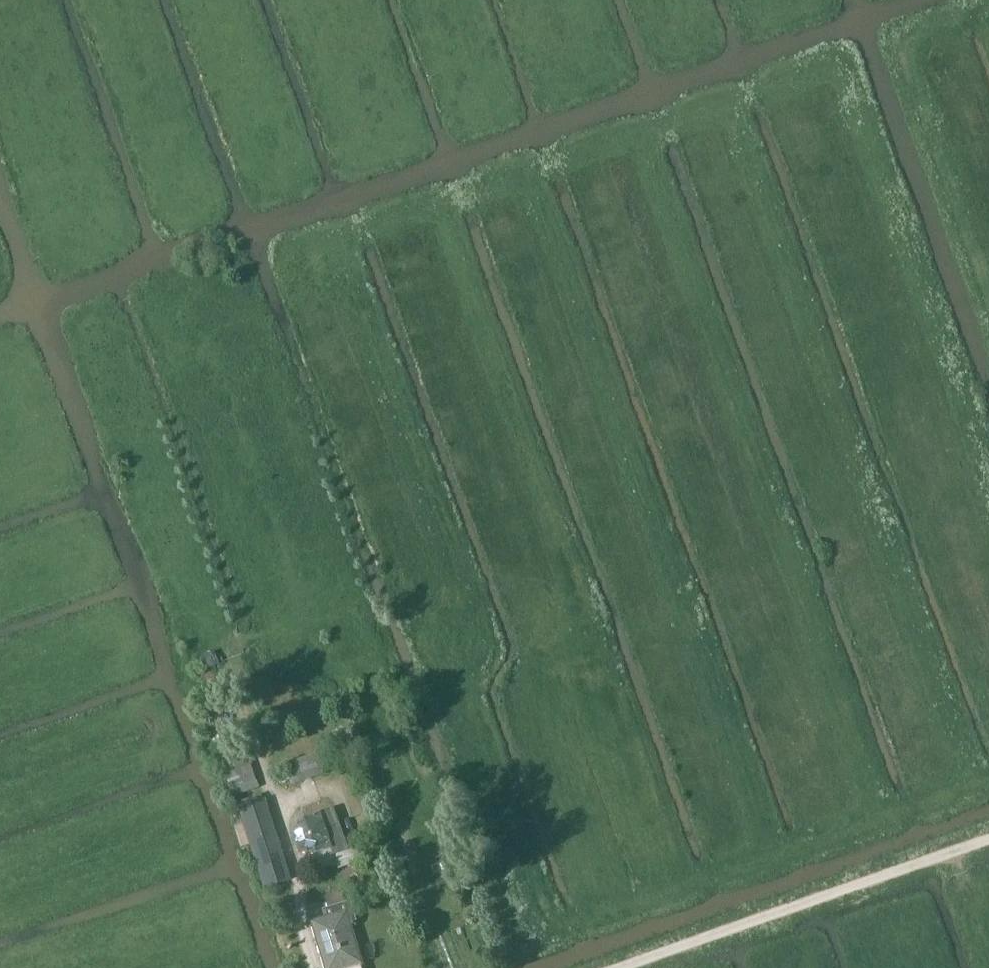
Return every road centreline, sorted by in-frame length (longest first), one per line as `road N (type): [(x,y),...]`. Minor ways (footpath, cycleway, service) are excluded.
road 1 (track): [(622,967),(988,837)]
road 2 (track): [(316,967),(300,882),(234,687)]

